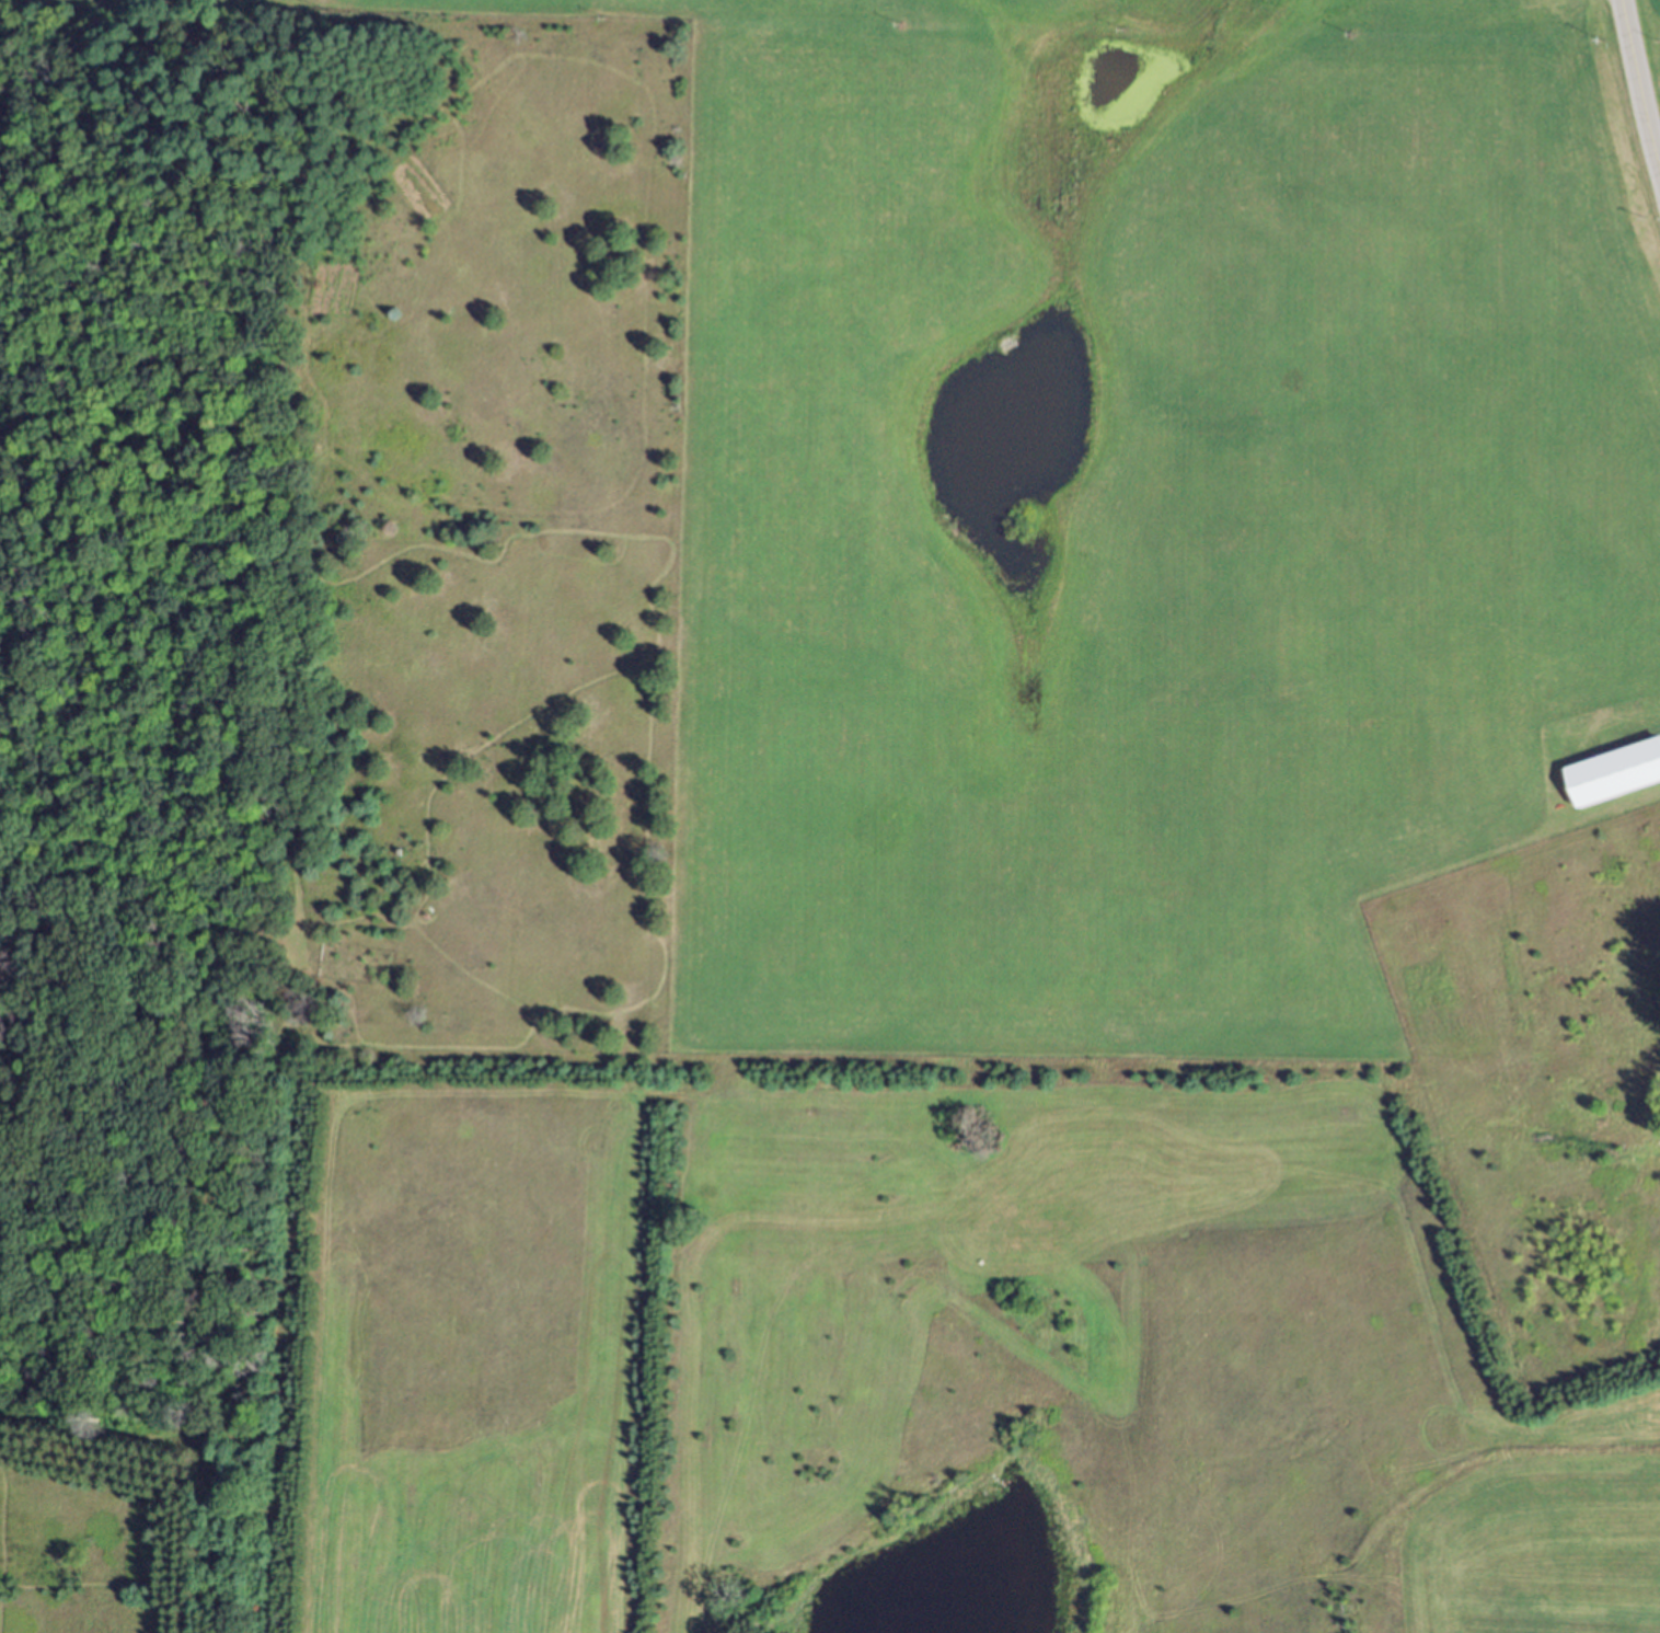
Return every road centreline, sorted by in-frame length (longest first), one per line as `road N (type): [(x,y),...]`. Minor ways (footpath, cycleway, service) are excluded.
road 1 (secondary): [(1659,187),(1617,0)]

